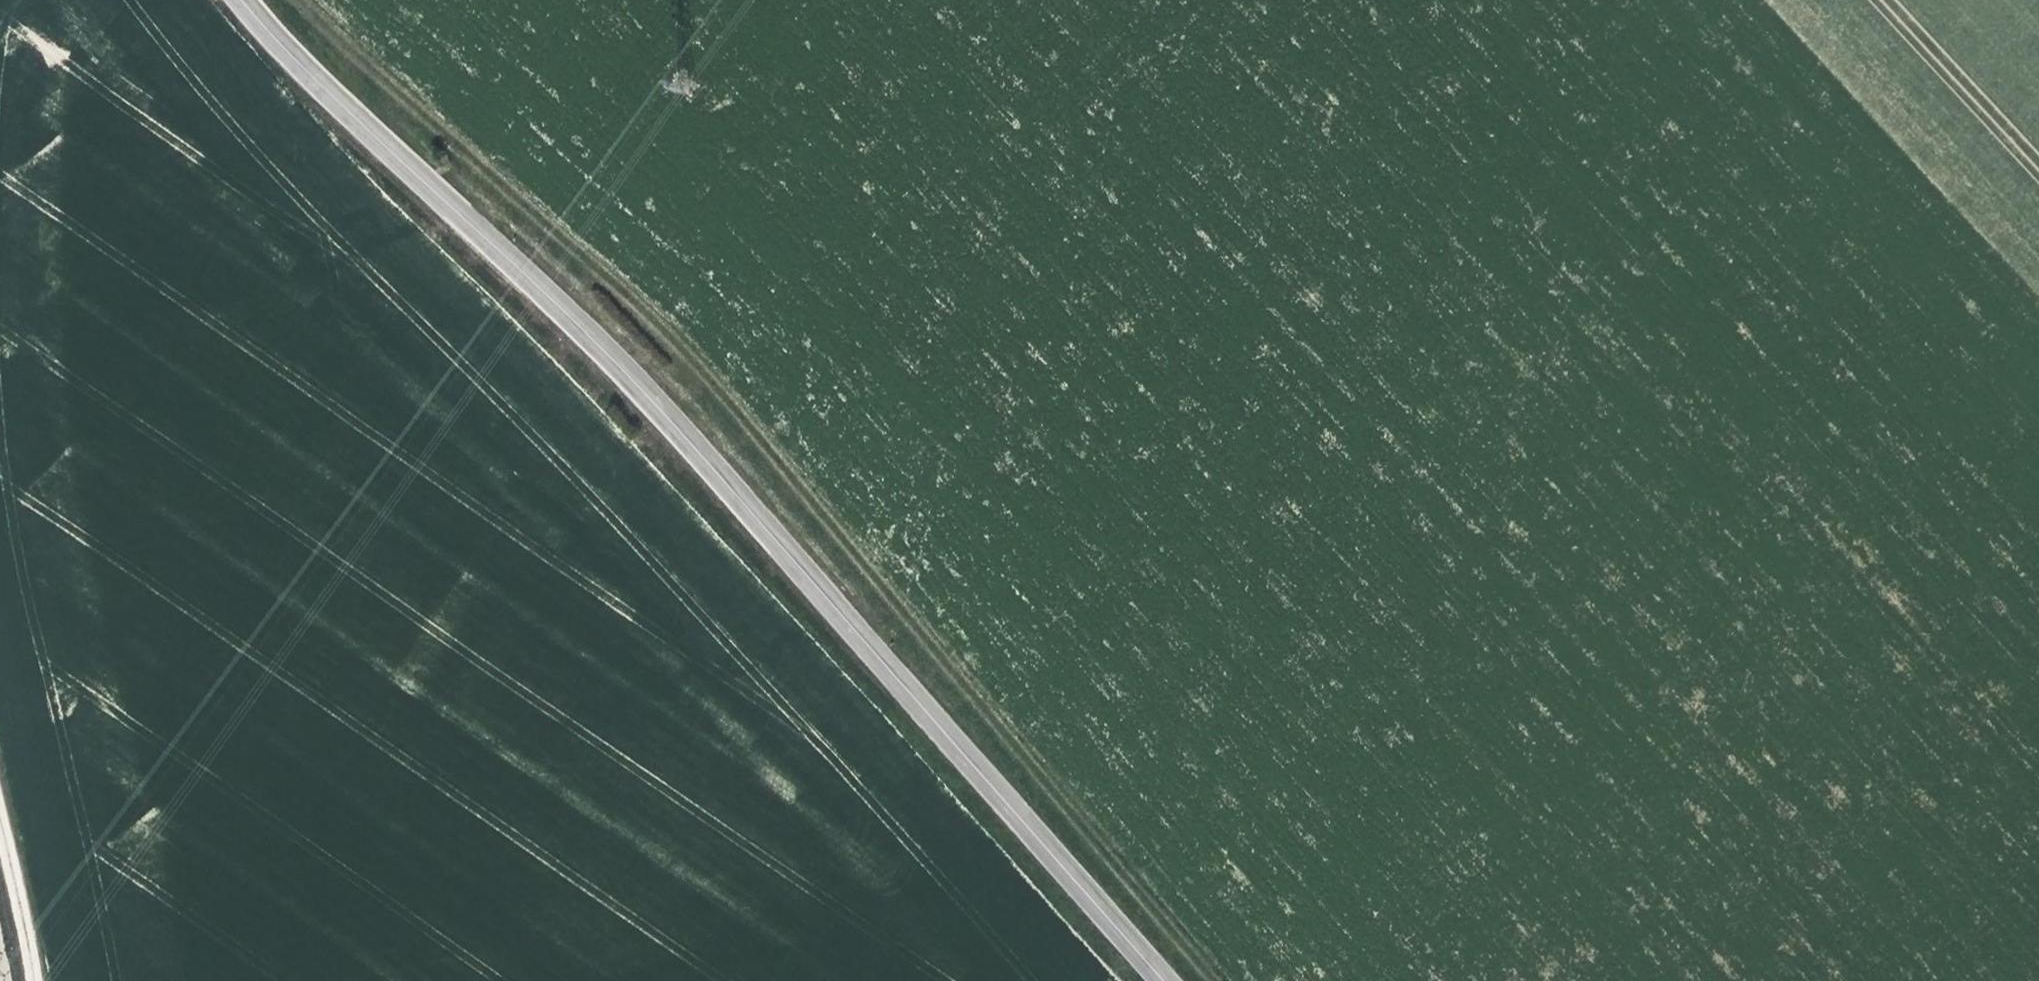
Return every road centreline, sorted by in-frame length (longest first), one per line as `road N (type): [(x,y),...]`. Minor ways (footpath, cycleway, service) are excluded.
road 1 (tertiary): [(1174,980),(538,283),(286,61),(235,0)]
road 2 (track): [(0,824),(33,938),(33,980)]

